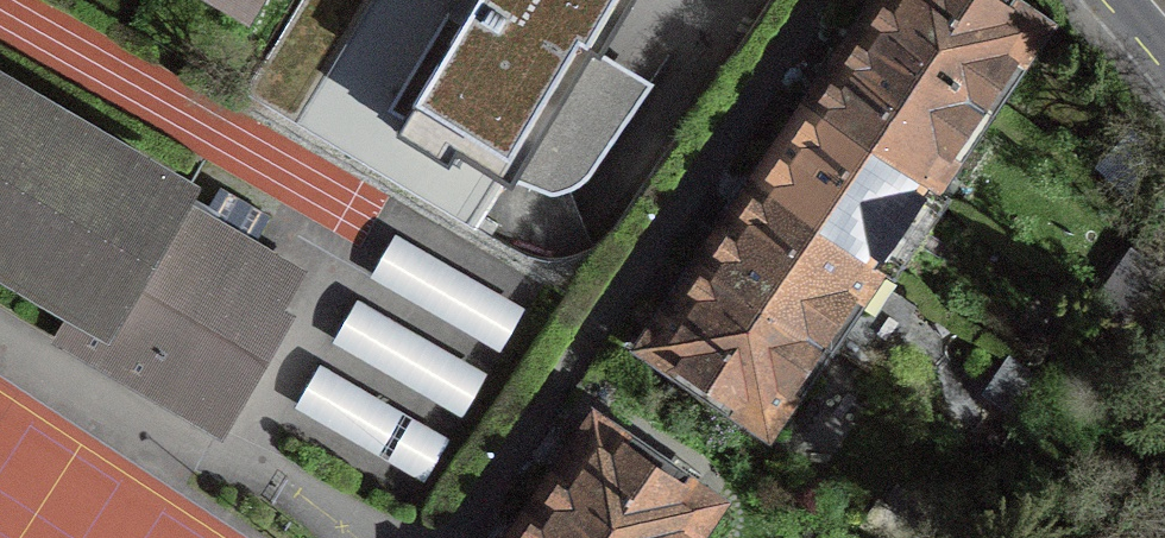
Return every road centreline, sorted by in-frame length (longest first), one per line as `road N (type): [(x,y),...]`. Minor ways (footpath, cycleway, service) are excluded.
road 1 (residential): [(823,0),(467,537)]

